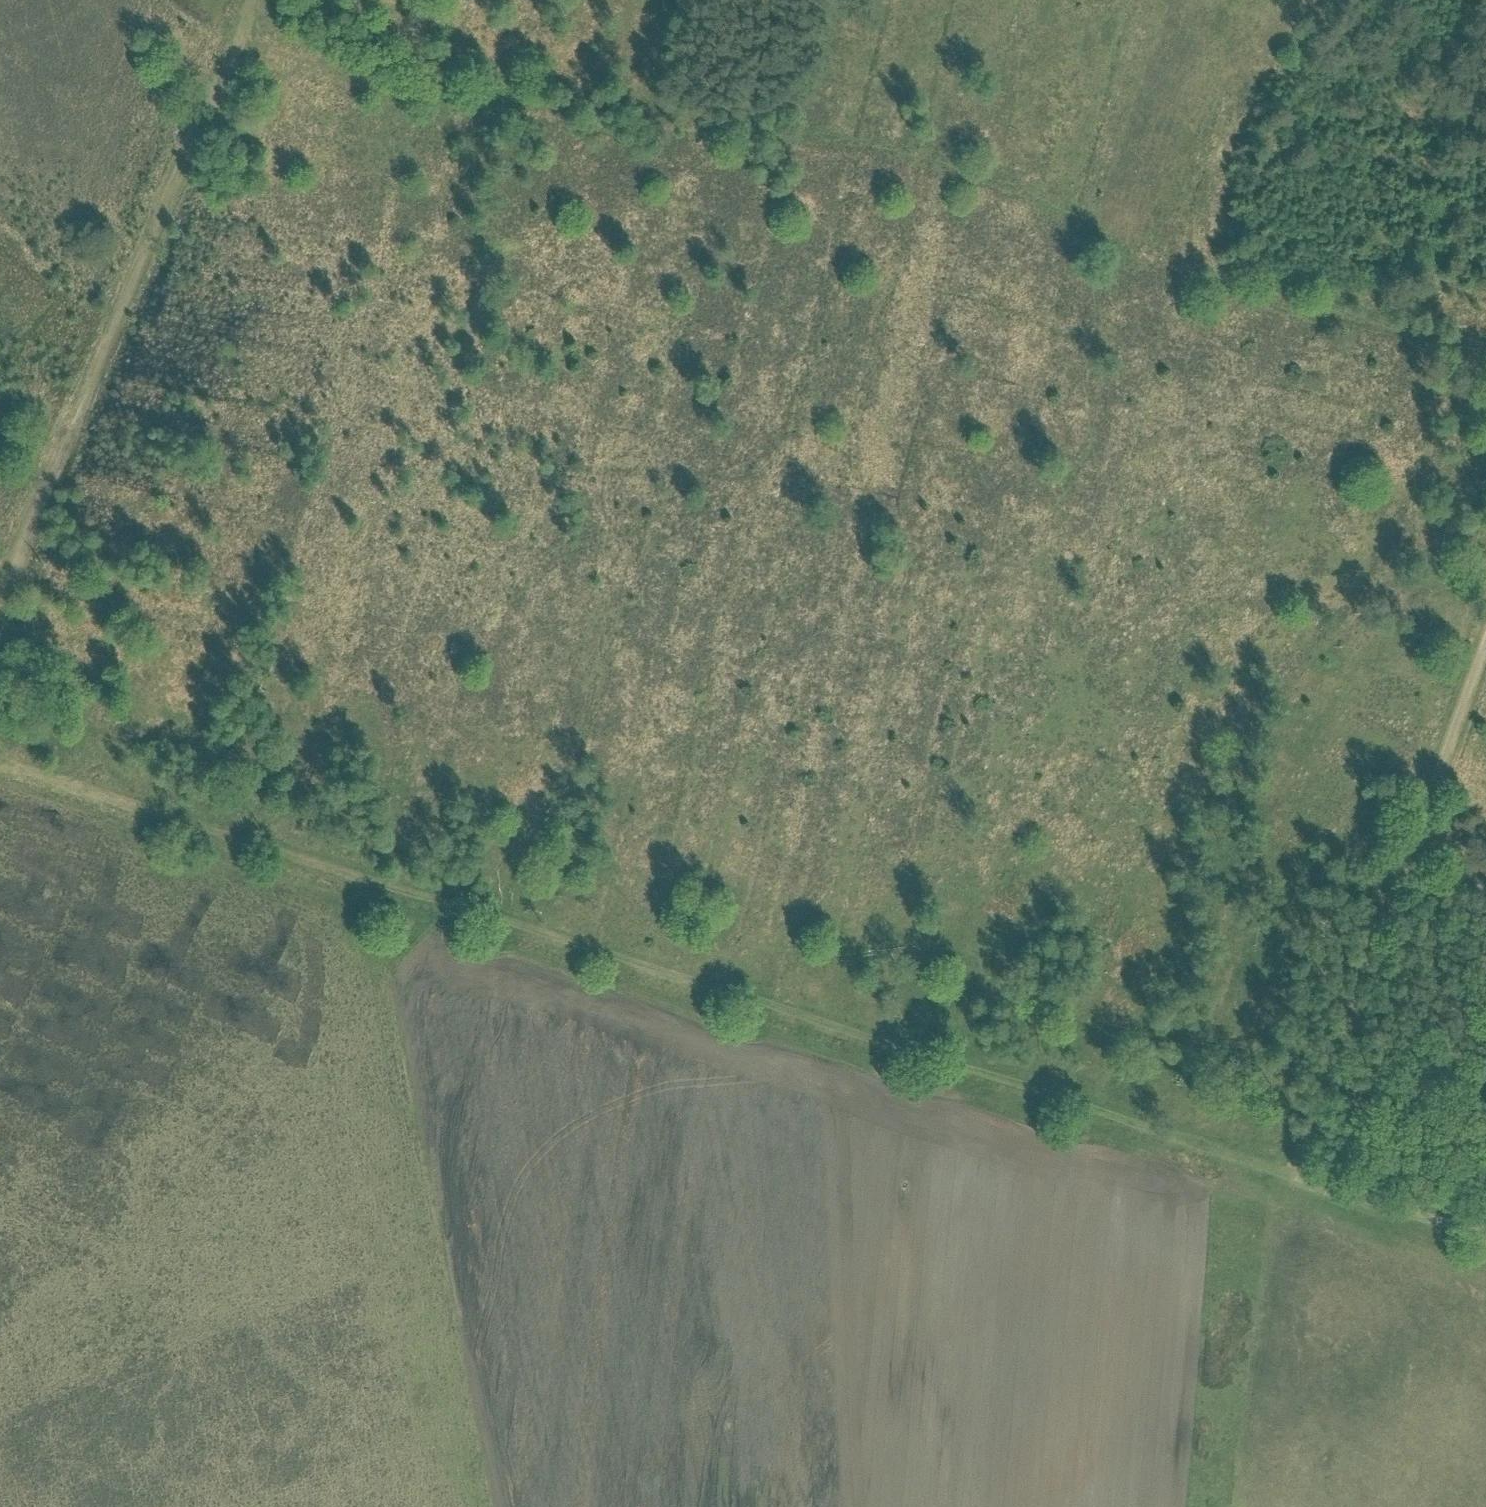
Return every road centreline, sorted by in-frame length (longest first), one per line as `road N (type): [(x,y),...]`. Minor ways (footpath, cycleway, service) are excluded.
road 1 (track): [(1292,1173),(0,762)]
road 2 (track): [(0,590),(249,0)]
road 3 (track): [(1485,625),(1292,1173)]
road 4 (track): [(1485,1235),(1292,1173)]

